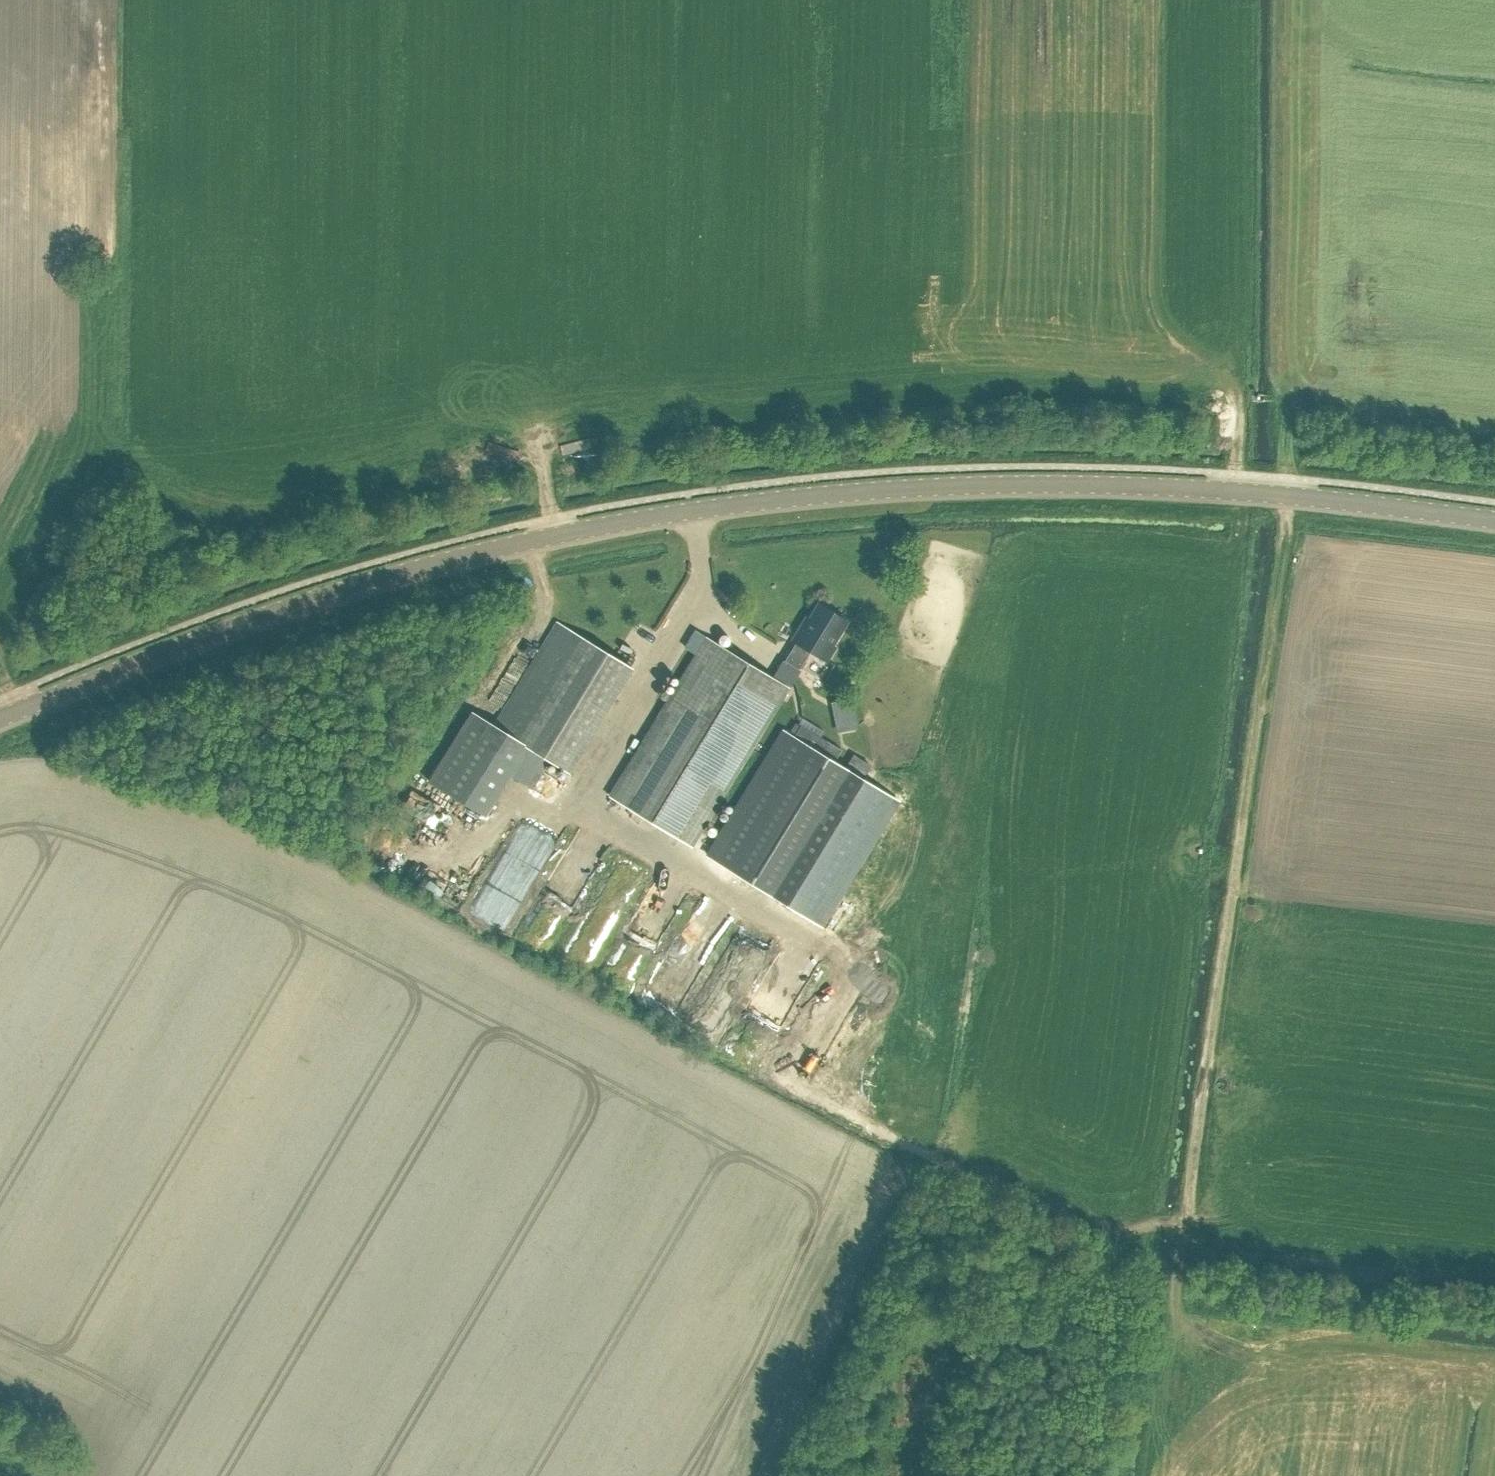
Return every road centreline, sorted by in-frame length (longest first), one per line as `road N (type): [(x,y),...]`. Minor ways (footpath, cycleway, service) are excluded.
road 1 (tertiary): [(0,718),(259,611),(588,526),(707,506),(1089,483),(1494,520)]

